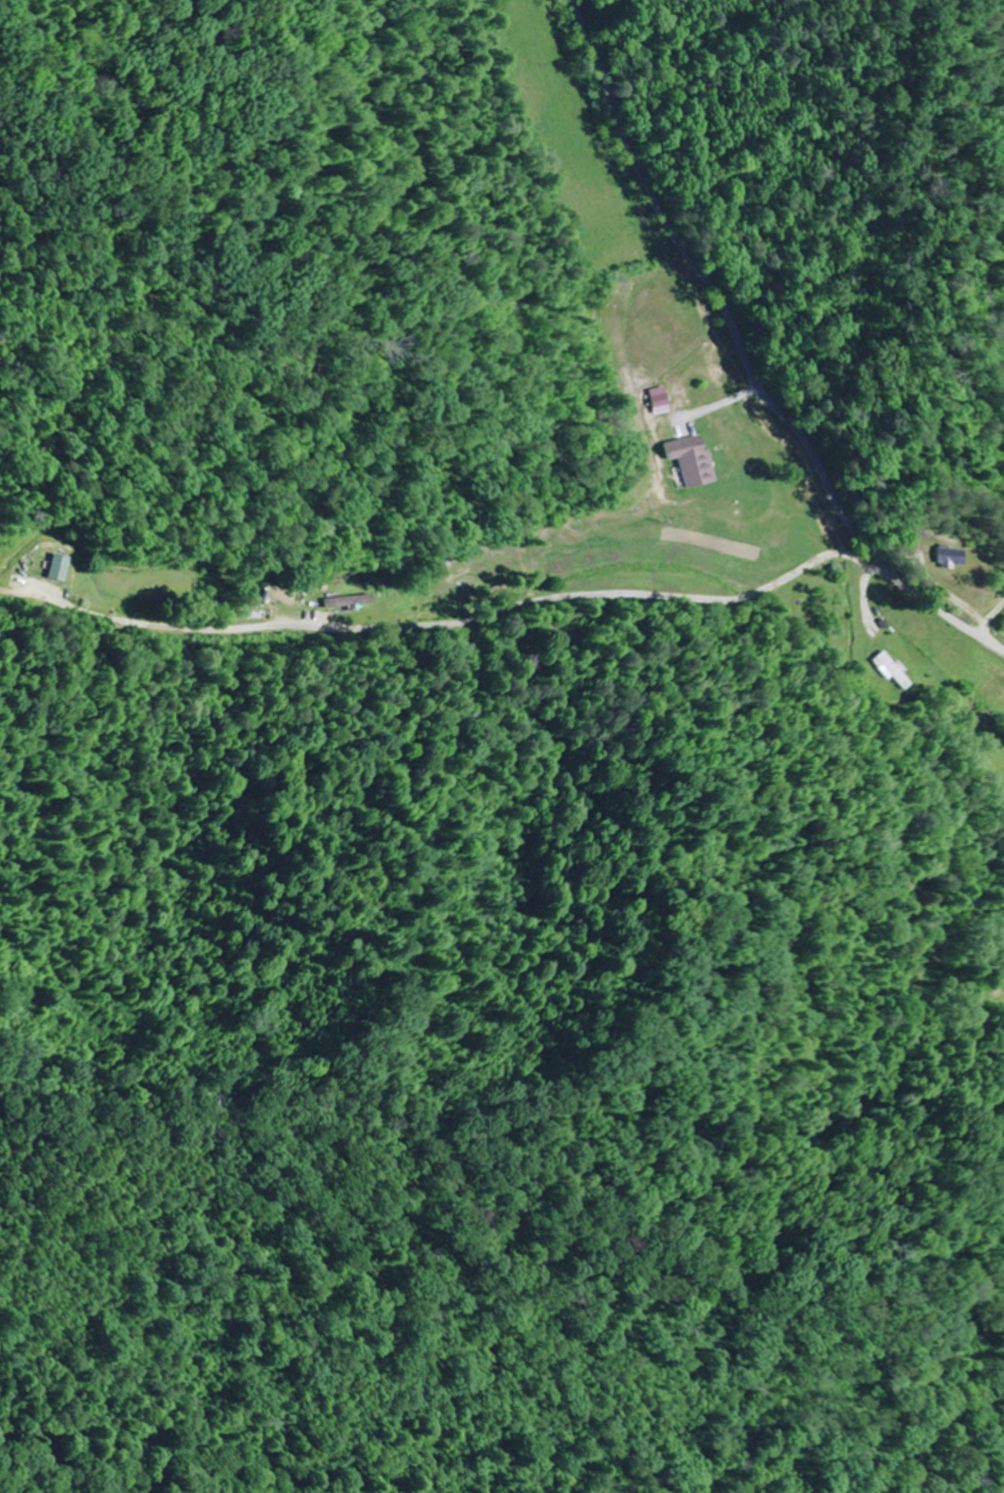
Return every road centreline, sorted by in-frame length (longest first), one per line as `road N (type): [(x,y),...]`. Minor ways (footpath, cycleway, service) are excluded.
road 1 (residential): [(1003,651),(918,597),(853,535),(808,448),(662,222),(573,0)]

